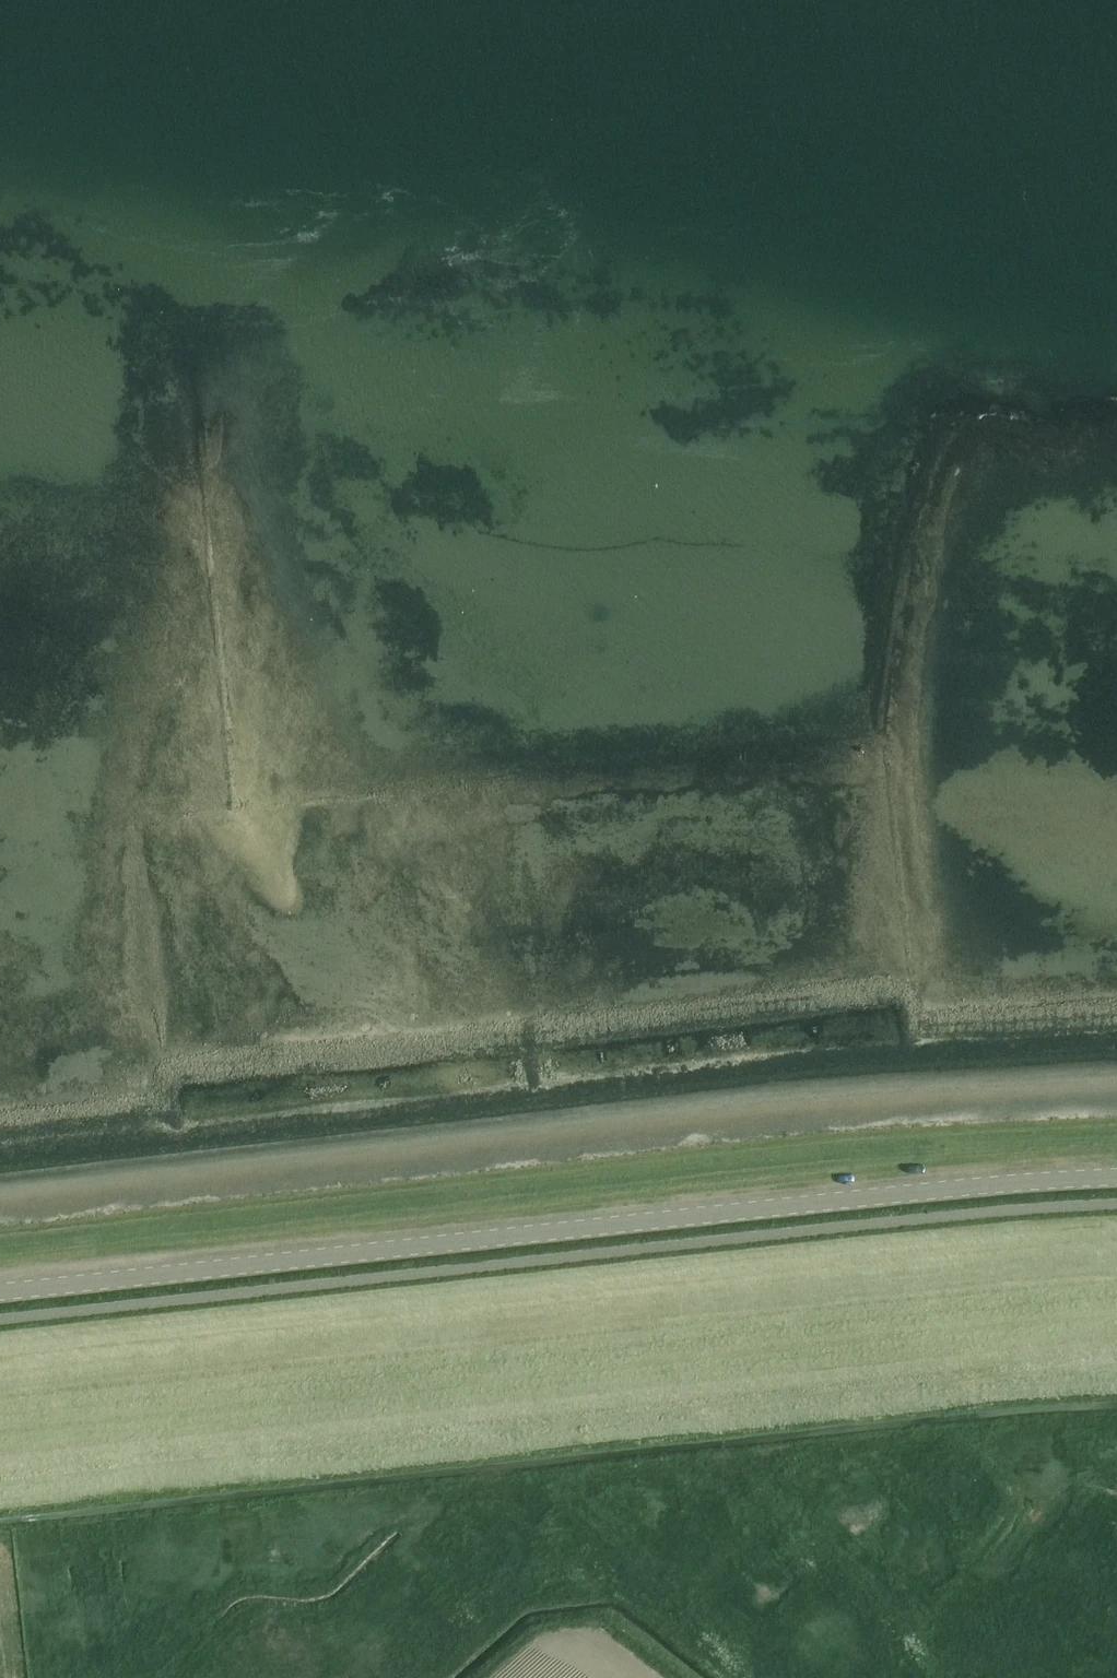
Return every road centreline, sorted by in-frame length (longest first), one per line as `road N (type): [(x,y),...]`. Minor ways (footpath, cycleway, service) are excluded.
road 1 (tertiary): [(1116,1163),(951,1161),(0,1277)]

